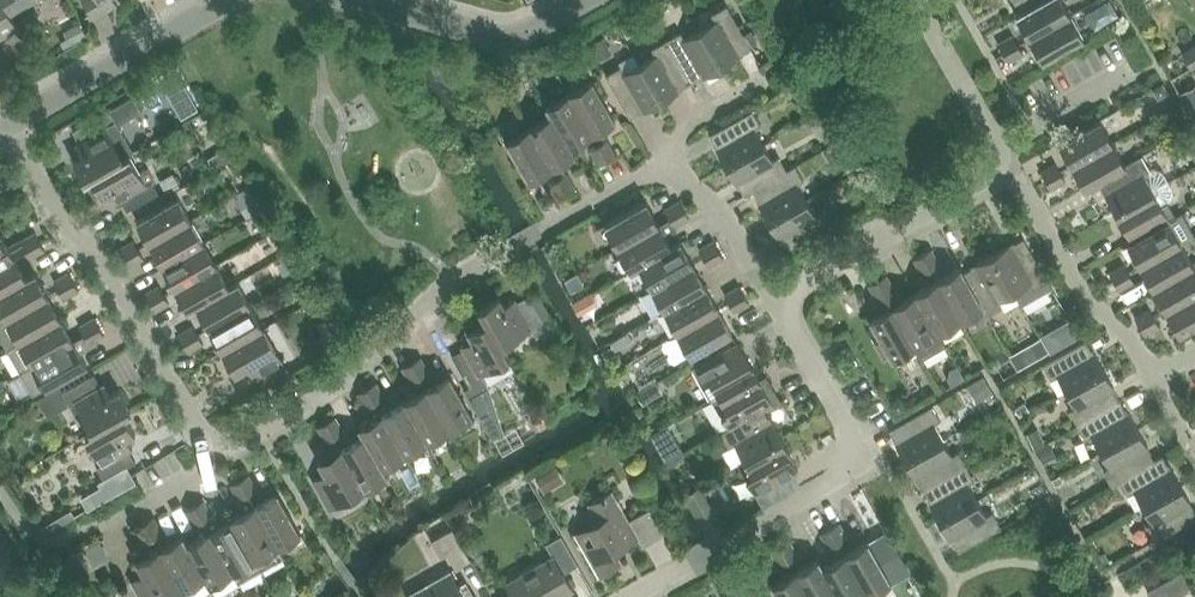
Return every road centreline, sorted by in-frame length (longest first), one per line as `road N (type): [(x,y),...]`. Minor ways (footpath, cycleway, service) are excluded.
road 1 (residential): [(511,251),(437,293),(316,404),(240,449),(219,450),(209,446),(105,264),(63,219),(10,126)]
road 2 (residential): [(630,596),(858,459),(777,302)]
road 3 (residential): [(1194,453),(1125,332),(1081,288),(1020,183),(997,159)]
road 4 (residential): [(777,302),(989,176),(997,159)]
road 5 (residential): [(10,126),(227,0)]
road 6 (residential): [(363,0),(503,34),(584,0)]
road 7 (residential): [(777,302),(726,216),(655,167)]
road 8 (residential): [(997,159),(996,143),(922,0)]
road 9 (residential): [(511,251),(655,167)]
road 10 (residential): [(655,167),(690,123),(756,85)]

